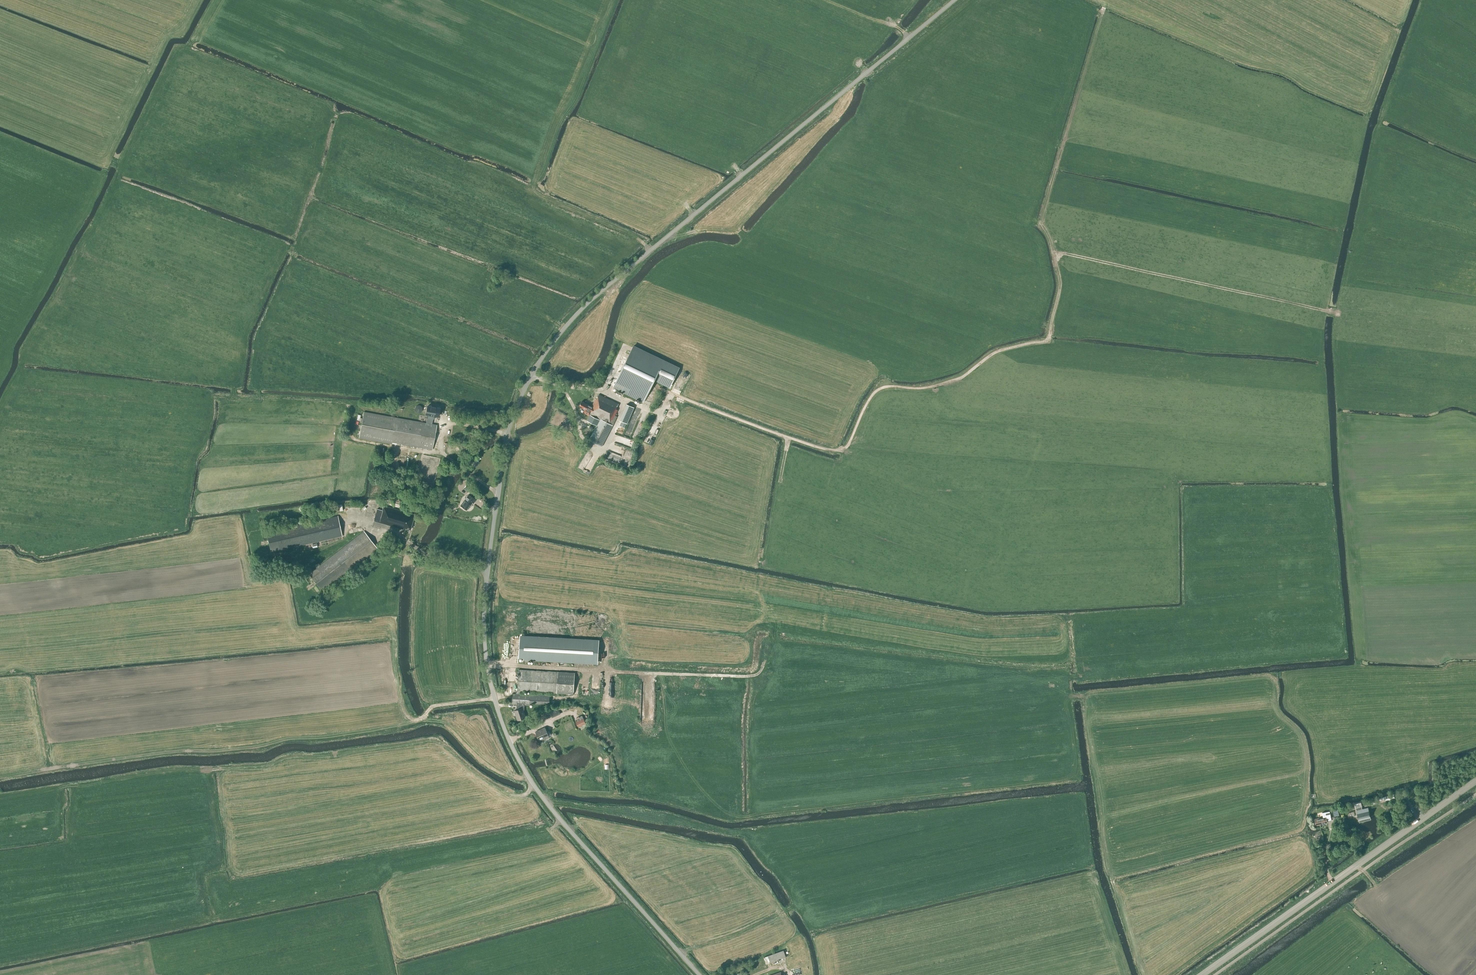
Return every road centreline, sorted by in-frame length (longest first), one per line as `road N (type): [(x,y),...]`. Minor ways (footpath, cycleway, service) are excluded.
road 1 (unclassified): [(700,974),(552,810),(502,723),(484,614),(509,429),(548,350),(605,289),(955,0)]
road 2 (secondary): [(1206,974),(1475,783)]

